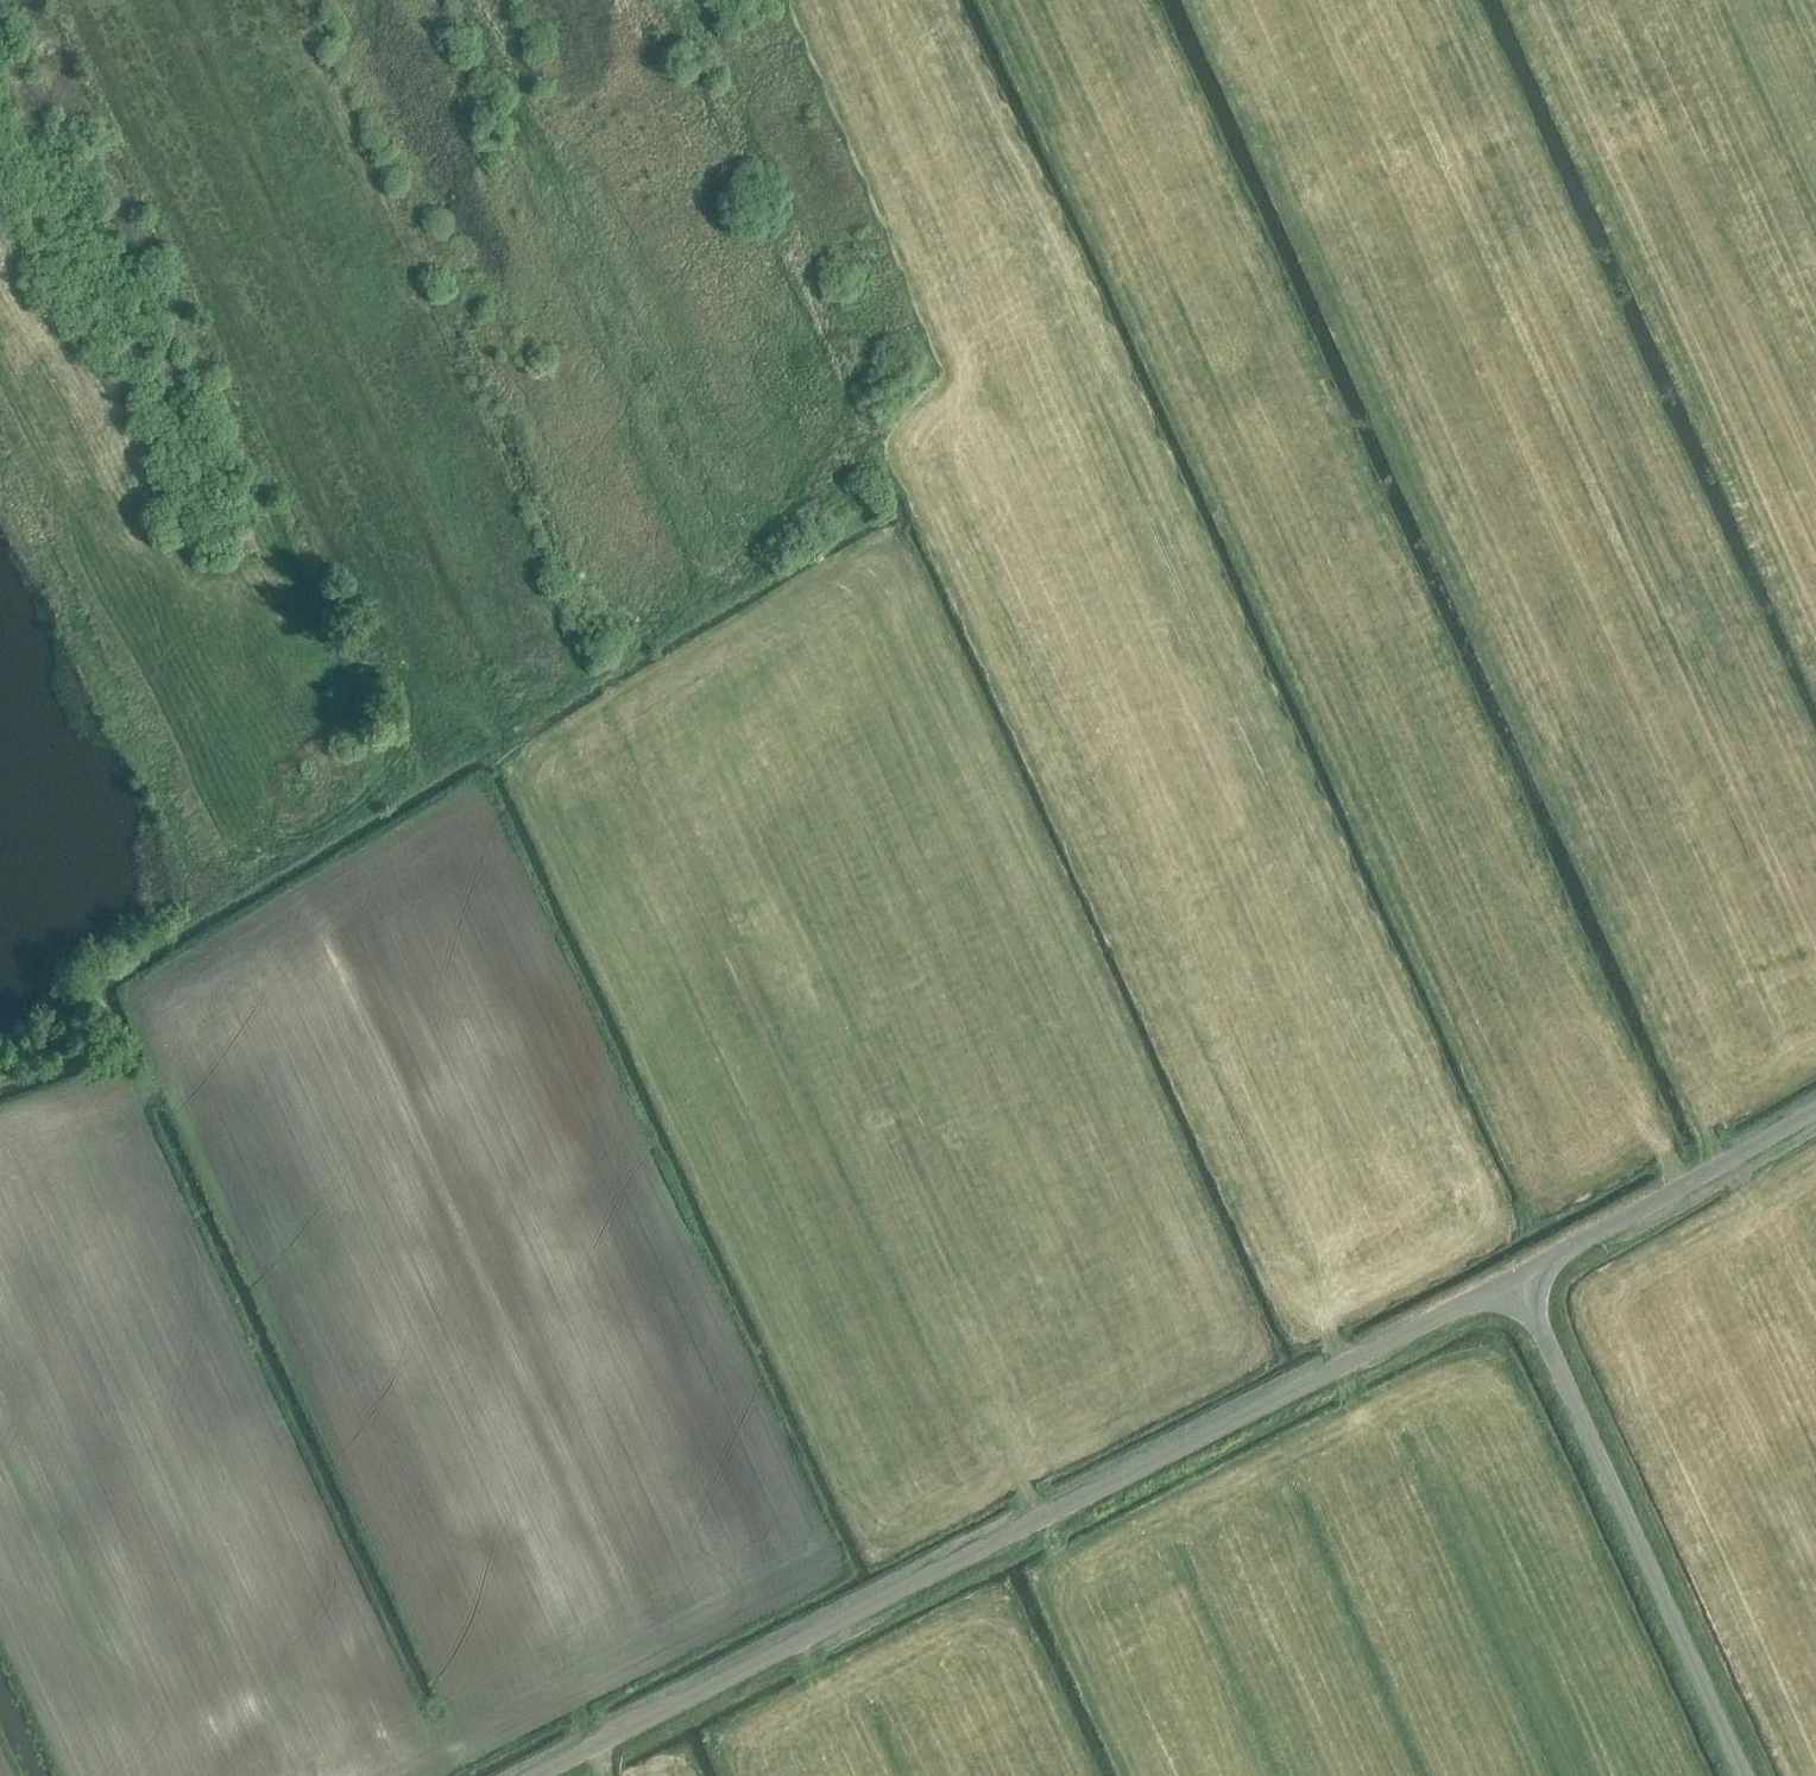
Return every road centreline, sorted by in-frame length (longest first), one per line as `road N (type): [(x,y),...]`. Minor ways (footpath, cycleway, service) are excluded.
road 1 (unclassified): [(553,1775),(1515,1277)]
road 2 (unclassified): [(1744,1775),(1515,1277)]
road 3 (unclassified): [(1515,1277),(1815,1105)]

